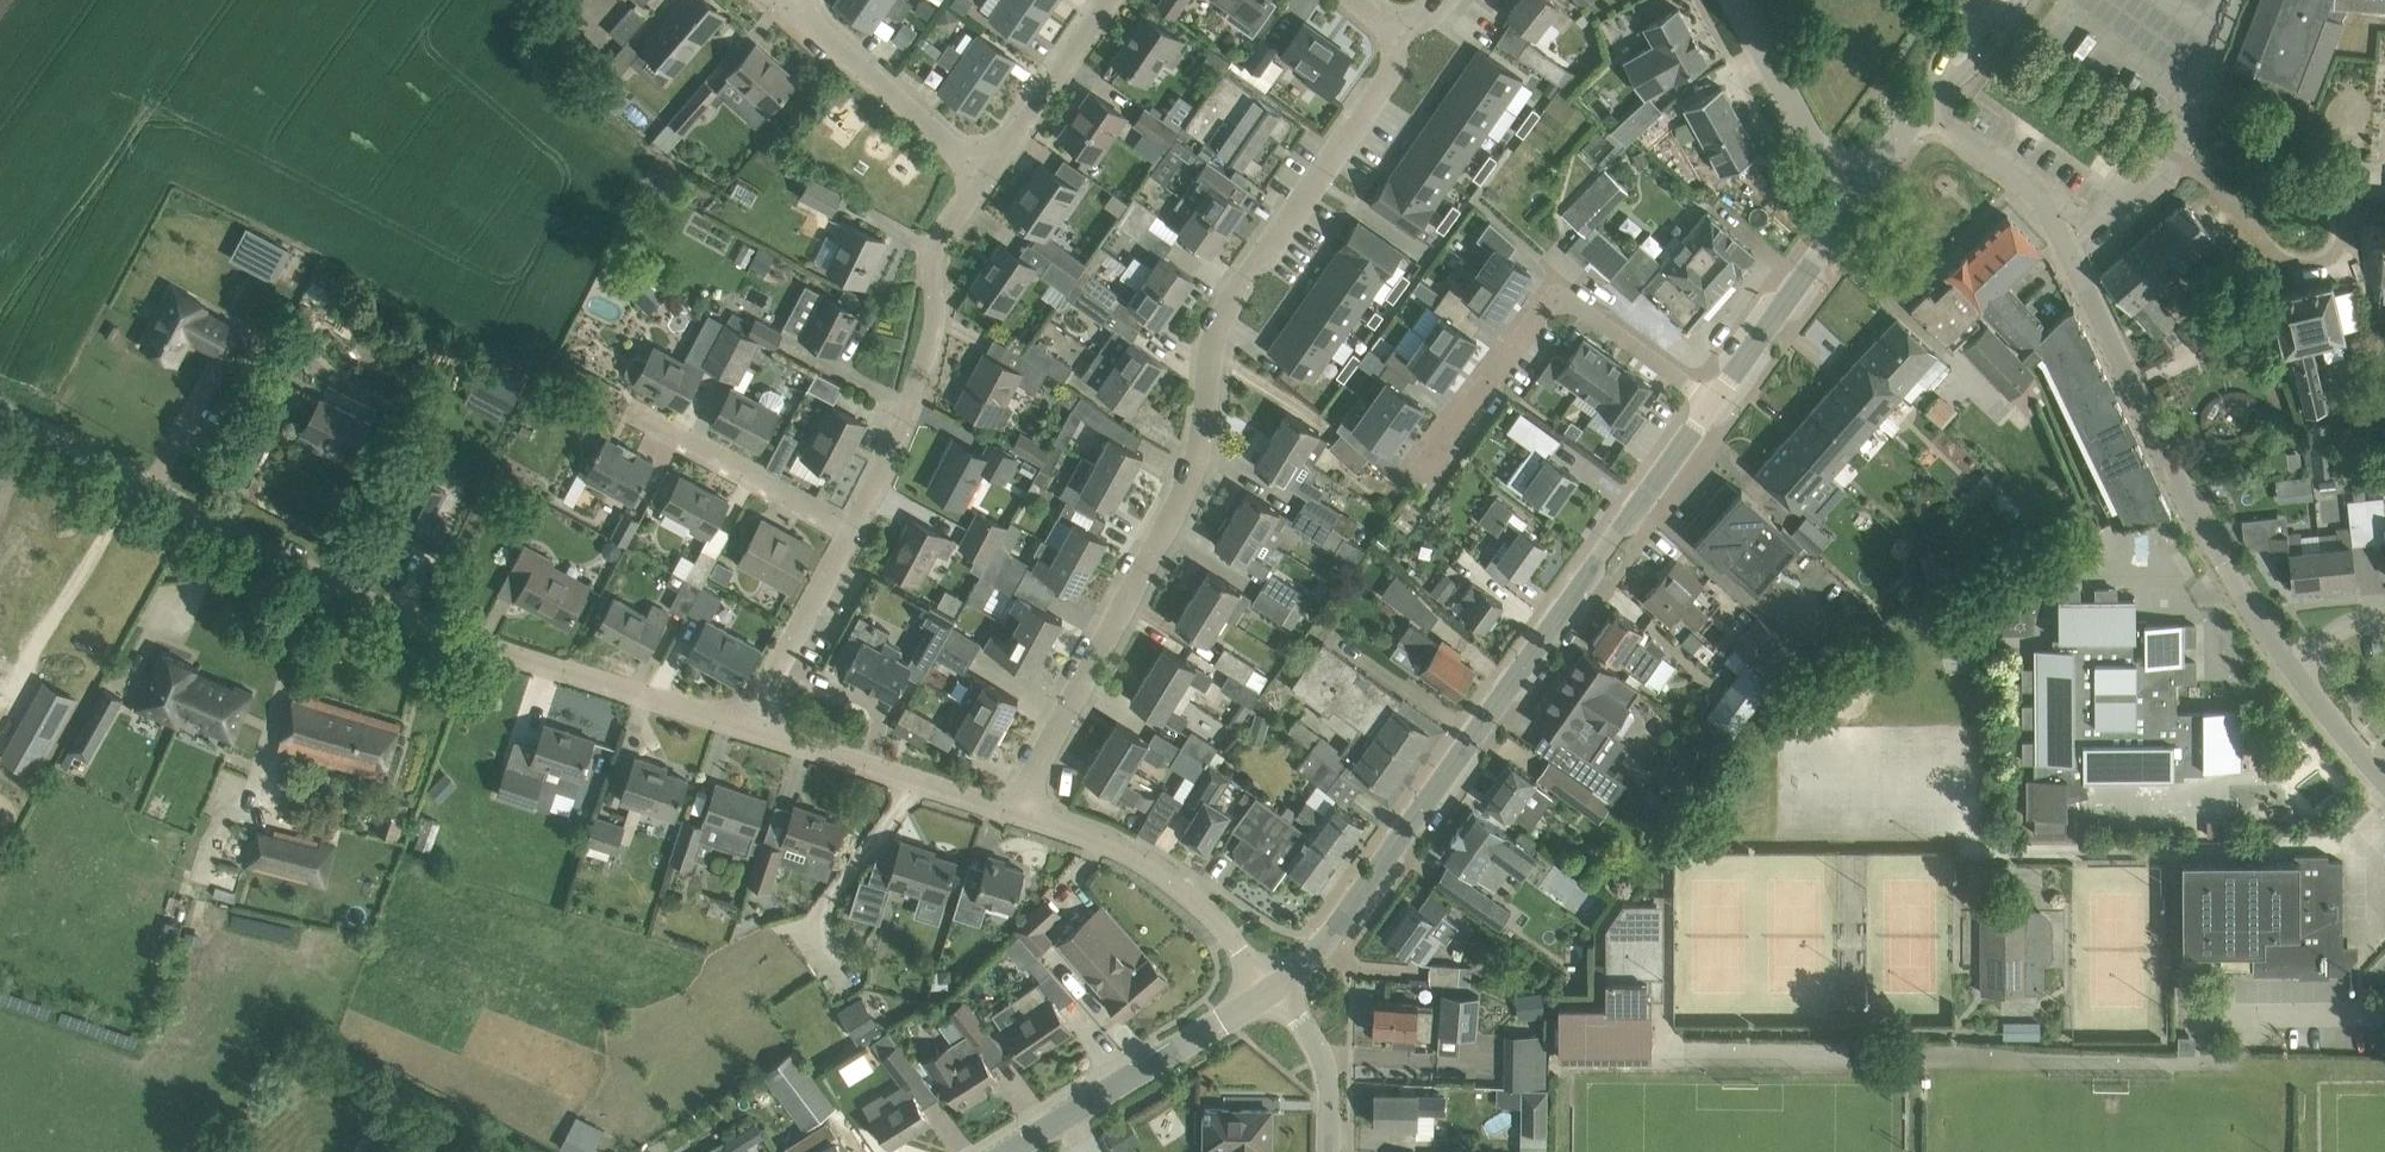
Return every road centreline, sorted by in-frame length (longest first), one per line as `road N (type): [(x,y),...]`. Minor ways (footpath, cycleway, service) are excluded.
road 1 (residential): [(1019,814),(1200,454),(1211,354),(1240,288),(1415,55)]
road 2 (unclassified): [(758,730),(487,651),(0,416)]
road 3 (tertiary): [(1283,995),(1350,917),(1714,401)]
road 4 (residential): [(2297,672),(2173,476),(2069,250),(2006,175),(1930,111)]
road 5 (residential): [(1417,478),(1565,281),(1714,401)]
road 6 (residential): [(859,538),(942,329),(938,260),(979,181)]
road 7 (unclassified): [(1283,995),(1195,899),(1149,867),(1019,814)]
road 8 (tertiary): [(1020,1151),(1283,995)]
road 9 (residential): [(859,538),(593,391)]
road 10 (unclassified): [(1019,814),(758,730)]
road 11 (residential): [(979,181),(784,11)]
road 12 (tertiary): [(1714,401),(1866,197)]
road 13 (tertiary): [(1866,197),(1832,167),(1732,0)]
road 14 (residential): [(979,181),(1014,151),(1124,0)]
road 15 (residential): [(758,730),(859,538)]
road 16 (unclassified): [(1330,1151),(1326,1068),(1283,995)]
road 17 (residential): [(2384,781),(2297,672)]
road 18 (tertiary): [(1930,111),(2011,0)]

